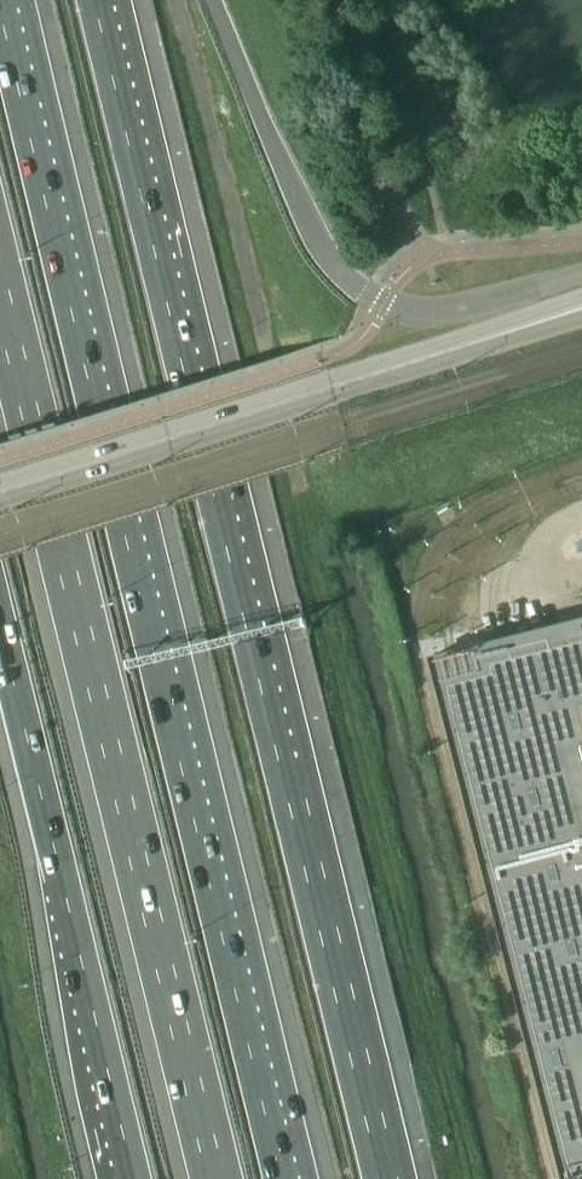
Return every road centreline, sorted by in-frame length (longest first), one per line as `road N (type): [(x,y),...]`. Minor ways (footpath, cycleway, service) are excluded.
road 1 (motorway): [(387,1178),(94,0)]
road 2 (motorway): [(288,1178),(6,0)]
road 3 (motorway): [(0,292),(215,1178)]
road 4 (secondary): [(0,490),(581,308)]
road 5 (motorway): [(0,633),(133,1178)]

